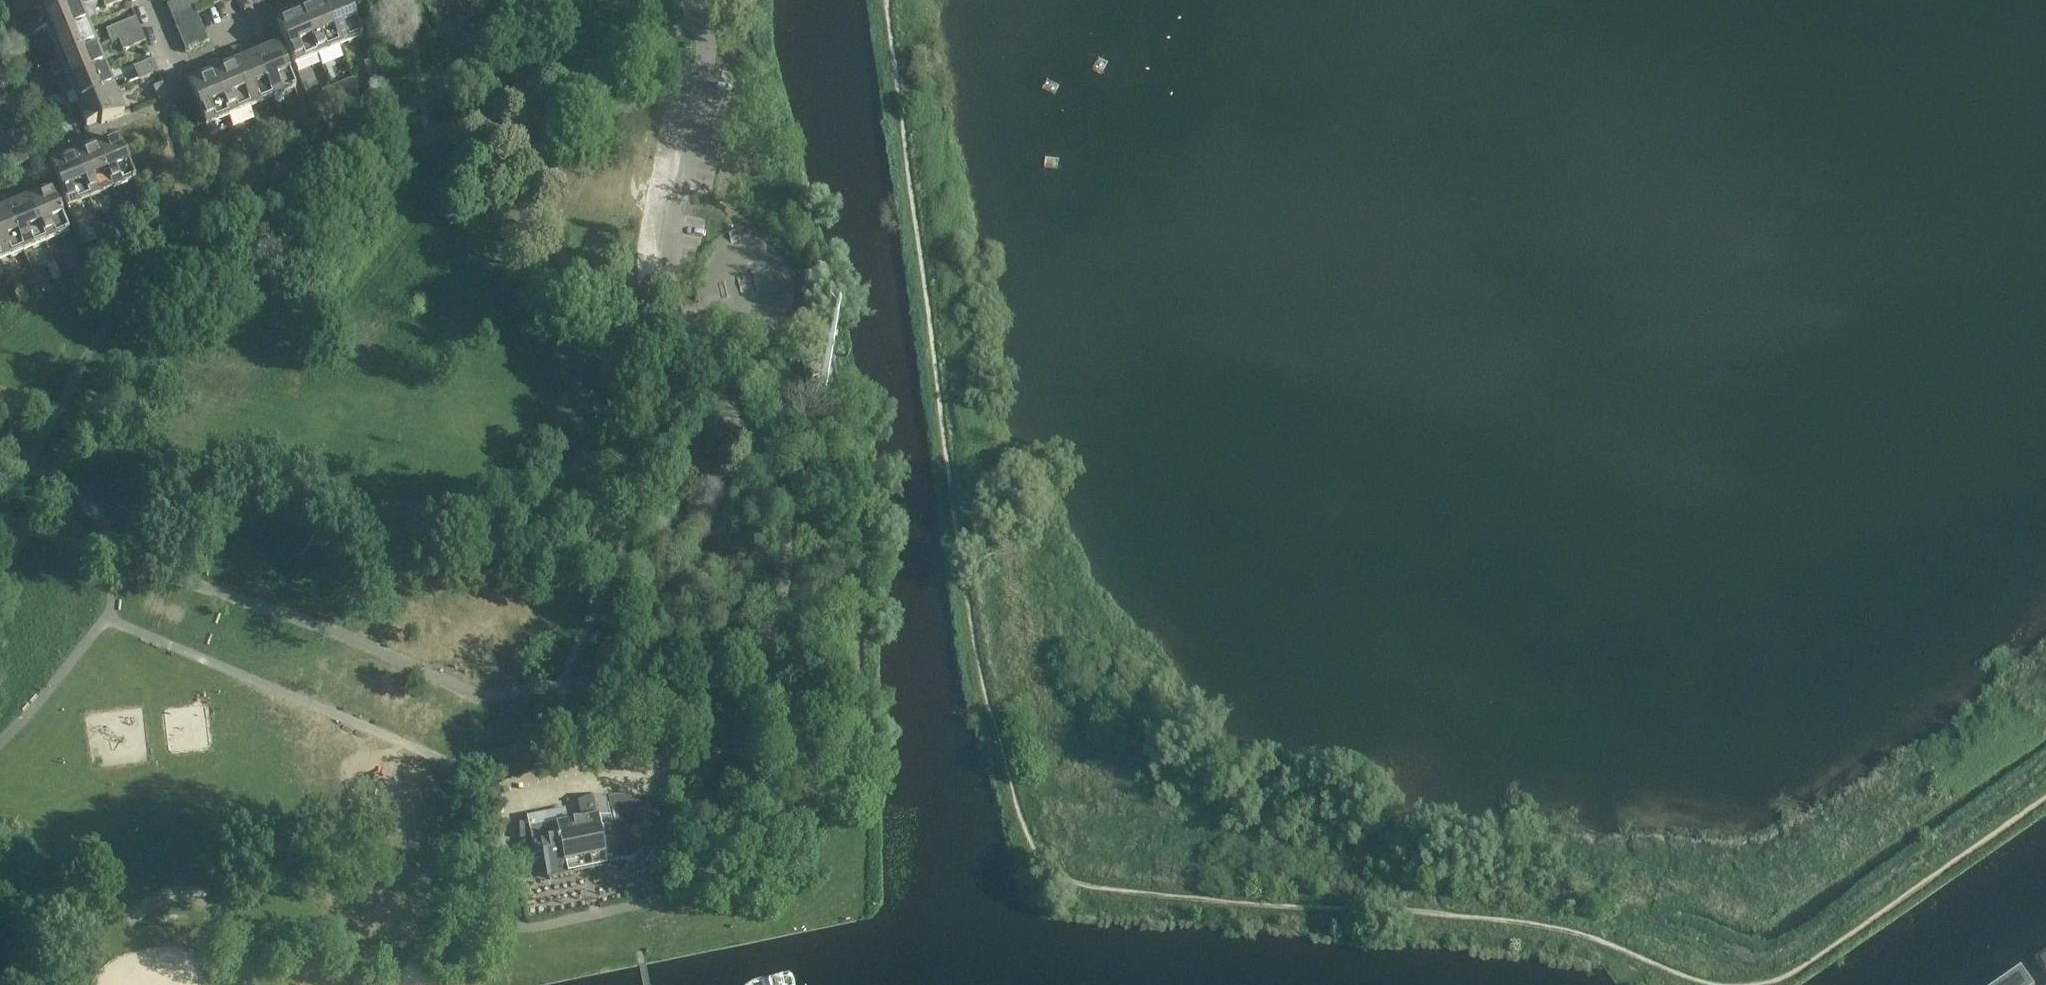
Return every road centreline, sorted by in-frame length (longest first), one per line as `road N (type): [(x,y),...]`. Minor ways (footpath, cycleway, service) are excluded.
road 1 (unclassified): [(525,802),(690,776),(722,755),(786,583),(786,514),(776,471),(705,384),(675,325),(667,248),(706,63),(698,0)]
road 2 (residential): [(262,30),(175,67),(149,0)]

